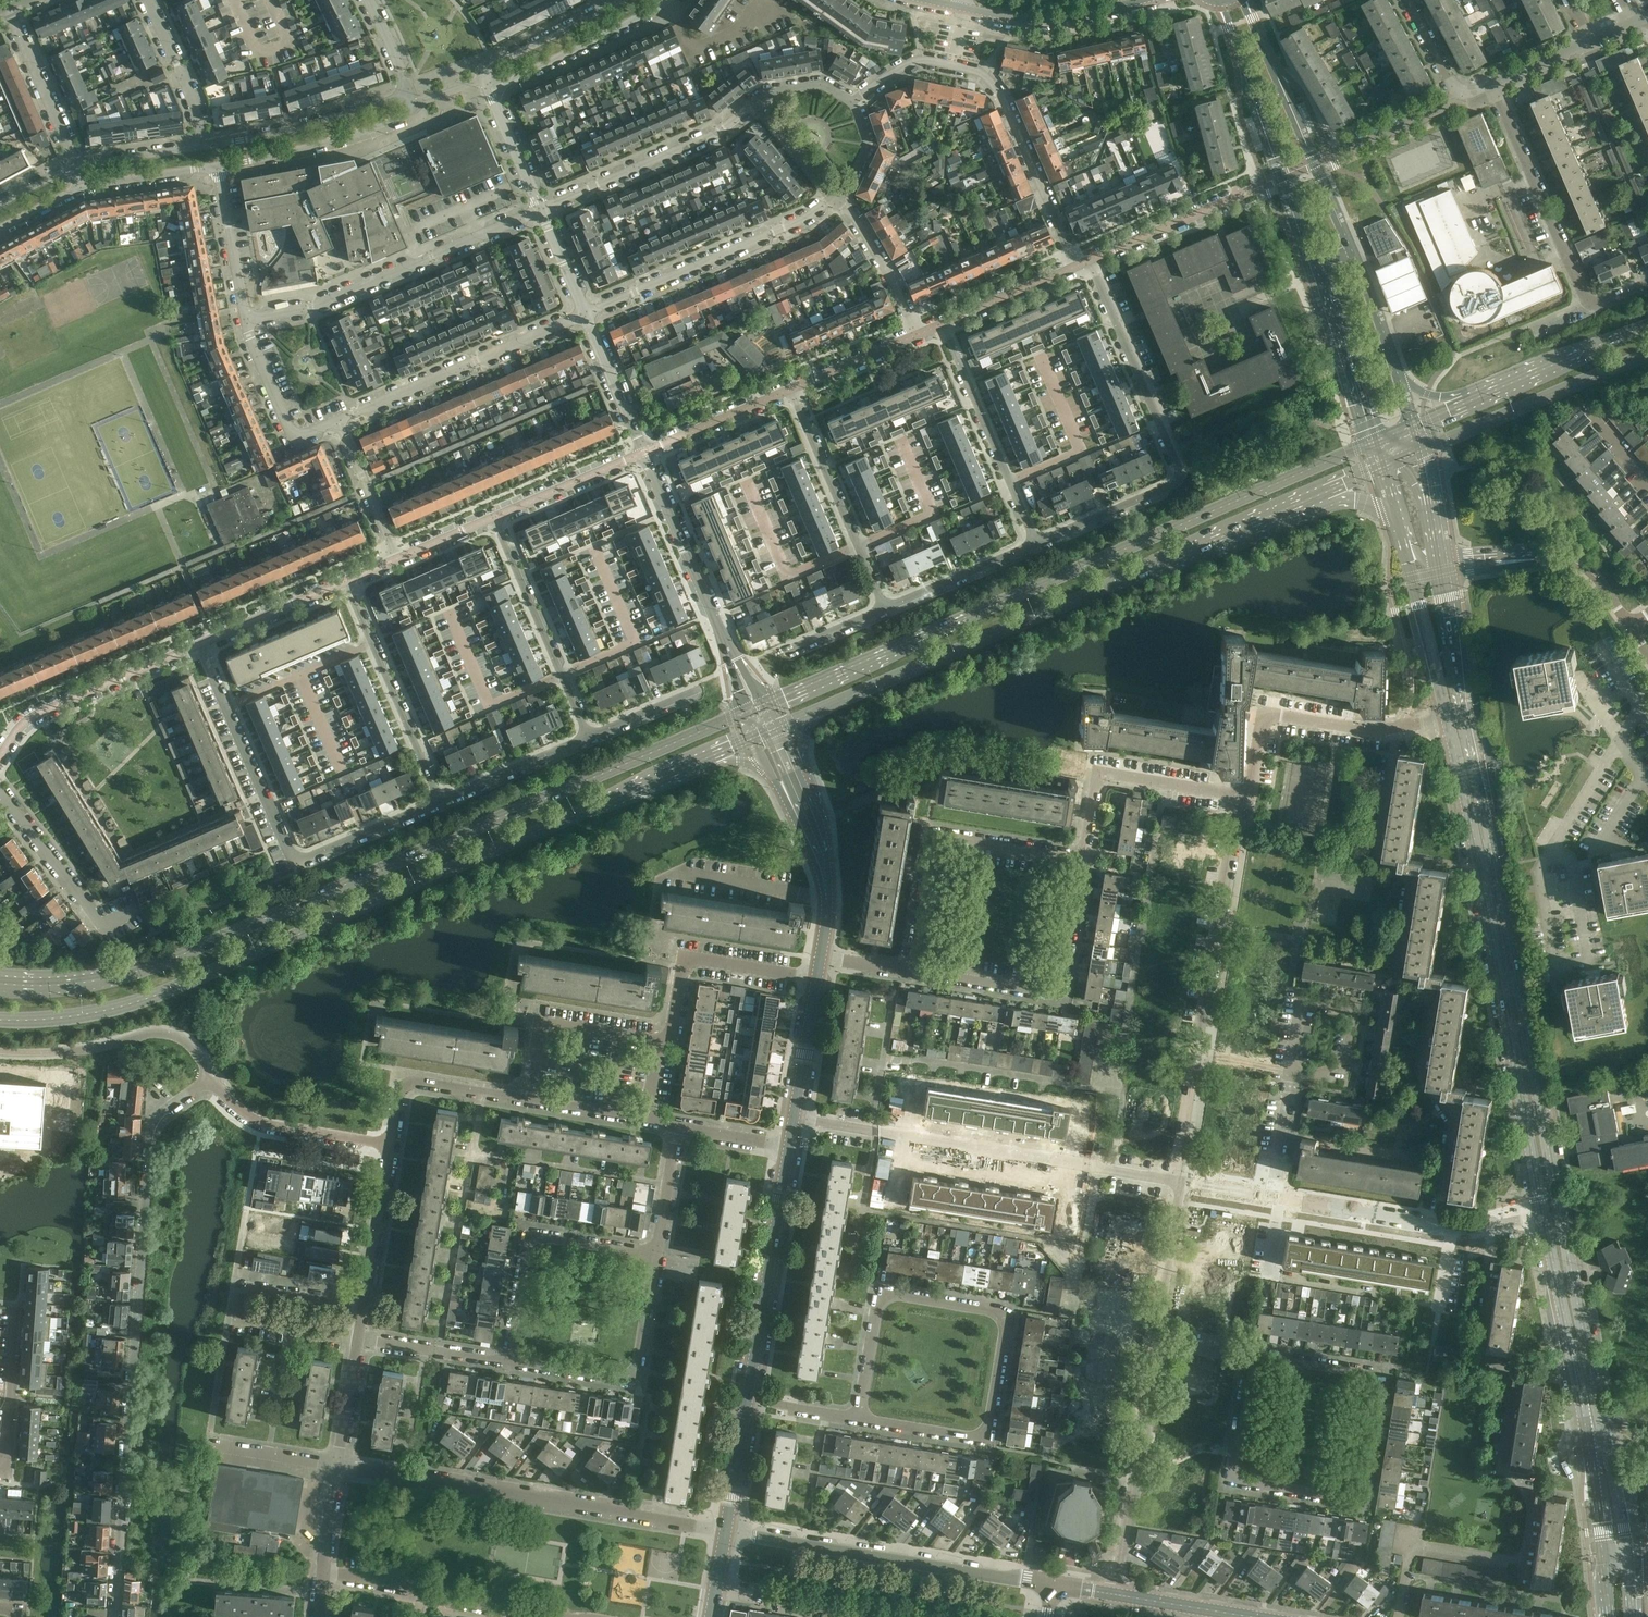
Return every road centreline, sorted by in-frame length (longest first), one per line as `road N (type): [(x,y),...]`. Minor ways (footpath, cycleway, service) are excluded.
road 1 (tertiary): [(1629,1557),(1440,572)]
road 2 (secondary): [(744,711),(148,968),(68,984),(0,983)]
road 3 (secondary): [(0,1019),(89,1014),(149,998),(703,760)]
road 4 (secondary): [(1369,443),(765,702)]
road 5 (residential): [(113,1616),(151,1130),(163,1111),(211,1080)]
road 6 (secondary): [(816,711),(1309,499)]
road 7 (tertiary): [(1445,716),(1544,1217)]
road 8 (residential): [(1036,547),(1182,483),(1086,261)]
road 9 (residential): [(438,801),(293,863),(198,644)]
road 10 (residential): [(726,1532),(337,1466)]
road 11 (residential): [(1248,1353),(1227,1480),(1360,1502),(1378,1373)]
road 12 (residential): [(858,1420),(986,1441),(1007,1312),(879,1291)]
road 13 (residential): [(1175,1181),(1237,798)]
road 14 (residential): [(1175,1181),(794,1118)]
road 15 (tertiary): [(1544,1217),(1605,1559)]
road 16 (tertiary): [(1051,1585),(726,1532)]
road 17 (residential): [(245,321),(311,307),(541,209)]
road 18 (residential): [(358,1337),(231,1317),(237,1279),(364,1300)]
road 19 (residential): [(1083,856),(1059,995),(909,970)]
road 20 (residential): [(909,970),(931,838),(939,833),(1083,856)]
road 21 (tertiary): [(1220,1),(1314,272)]
road 22 (residential): [(1544,1217),(1456,1228),(1269,1196)]
road 23 (residential): [(1237,798),(1248,792),(1263,715),(1367,730),(1445,716)]
road 24 (tertiary): [(1352,252),(1244,0)]
road 25 (residential): [(584,315),(805,218),(831,199)]
road 26 (residential): [(338,421),(584,315)]
road 27 (residential): [(656,1257),(527,1235),(506,1364)]
road 28 (tertiary): [(749,1402),(790,1145)]
road 29 (residential): [(506,1364),(635,1384),(656,1257)]
road 30 (residential): [(1114,1595),(1156,1340)]
road 31 (residential): [(1075,266),(1001,93),(980,72),(949,65)]
road 32 (secondary): [(1419,452),(1647,357)]
road 33 (residential): [(887,612),(790,390)]
road 34 (residential): [(942,324),(1036,547)]
road 35 (residential): [(560,1616),(324,1572)]
road 36 (residential): [(589,737),(494,517)]
road 37 (residential): [(346,581),(438,801)]
road 38 (residential): [(1587,300),(1493,83)]
road 39 (residential): [(753,107),(720,132),(541,209)]
road 40 (residential): [(0,757),(32,717),(198,644)]
road 41 (residential): [(217,167),(386,124),(414,110),(409,90)]
road 42 (residential): [(1083,856),(1098,774),(1237,798)]
road 43 (residential): [(658,1041),(670,1031),(683,958),(816,979)]
road 44 (residential): [(1630,627),(1598,577),(1569,559),(1440,572)]
road 45 (residential): [(409,90),(324,121),(203,146)]
road 46 (tertiary): [(727,648),(644,453)]
road 47 (residential): [(137,909),(101,928),(0,794)]
road 48 (tertiary): [(490,90),(670,0)]
road 49 (residential): [(530,1103),(543,1022),(658,1041)]
road 50 (residential): [(389,1150),(260,1126),(211,1080)]
road 51 (residential): [(910,1616),(717,1590)]
road 52 (tertiary): [(961,8),(1050,21),(1147,0)]
road 53 (secondary): [(1647,327),(1474,401)]
road 54 (tertiary): [(1314,272),(1369,443)]
road 55 (residential): [(75,168),(7,6)]
road 56 (residential): [(1086,261),(1244,194)]
road 57 (residential): [(1290,1073),(1301,1002),(1344,1008),(1353,1018),(1346,1058)]
road 58 (residential): [(0,1473),(18,1305)]
road 59 (tertiary): [(820,955),(826,897),(819,840),(800,795)]
road 60 (residential): [(589,737),(438,801)]
road 61 (residential): [(831,199),(857,219),(917,335)]
road 62 (residential): [(494,517),(644,453)]
road 63 (residential): [(887,612),(1036,547)]
road 64 (residential): [(198,644),(346,581)]
road 65 (residential): [(1156,1340),(1182,1182)]
road 66 (residential): [(644,453),(790,390)]
road 67 (residential): [(245,321),(217,167)]
road 68 (residential): [(203,146),(193,99),(149,0)]
road 69 (residential): [(364,1300),(389,1150)]
road 70 (tertiary): [(644,453),(584,315)]
road 71 (residential): [(506,1364),(358,1337)]
road 72 (residential): [(338,421),(396,559)]
road 73 (residential): [(942,324),(1075,266)]
road 74 (tertiary): [(614,4),(486,70)]
road 75 (tertiary): [(1413,577),(1445,716)]
road 76 (tertiary): [(794,1118),(816,979)]
road 77 (residential): [(78,188),(217,167)]
road 78 (residential): [(790,390),(917,335)]
road 79 (tertiary): [(1250,1616),(1114,1595)]
road 80 (tertiary): [(1396,377),(1352,252)]
road 81 (tertiary): [(726,1532),(749,1402)]
road 82 (residential): [(1378,1373),(1248,1353)]
road 83 (residential): [(656,1257),(676,1127)]
road 84 (residential): [(879,1291),(858,1420)]
road 85 (residential): [(337,1466),(358,1337)]
road 86 (residential): [(203,146),(75,168)]
road 87 (residential): [(337,1466),(209,1445)]
road 88 (residential): [(530,1103),(402,1083)]
road 89 (tertiary): [(541,209),(490,90)]
road 90 (residential): [(296,436),(245,321)]
road 91 (residential): [(1269,1196),(1290,1073)]
road 92 (residential): [(1357,146),(1454,104),(1461,91)]
road 93 (residential): [(699,688),(589,737)]

